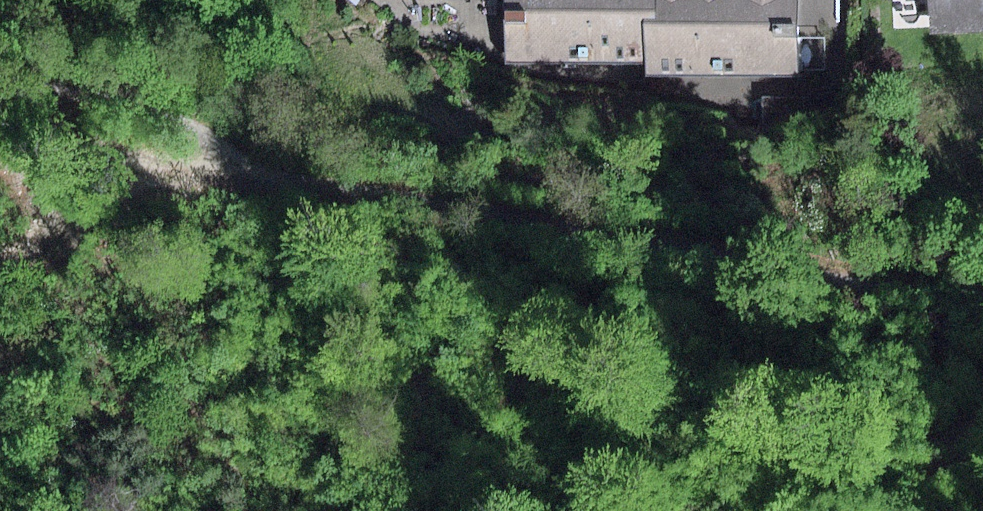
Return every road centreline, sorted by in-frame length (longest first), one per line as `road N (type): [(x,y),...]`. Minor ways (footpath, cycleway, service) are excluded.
road 1 (track): [(982,294),(875,283),(349,193),(239,166)]
road 2 (track): [(239,166),(133,151),(0,163)]

